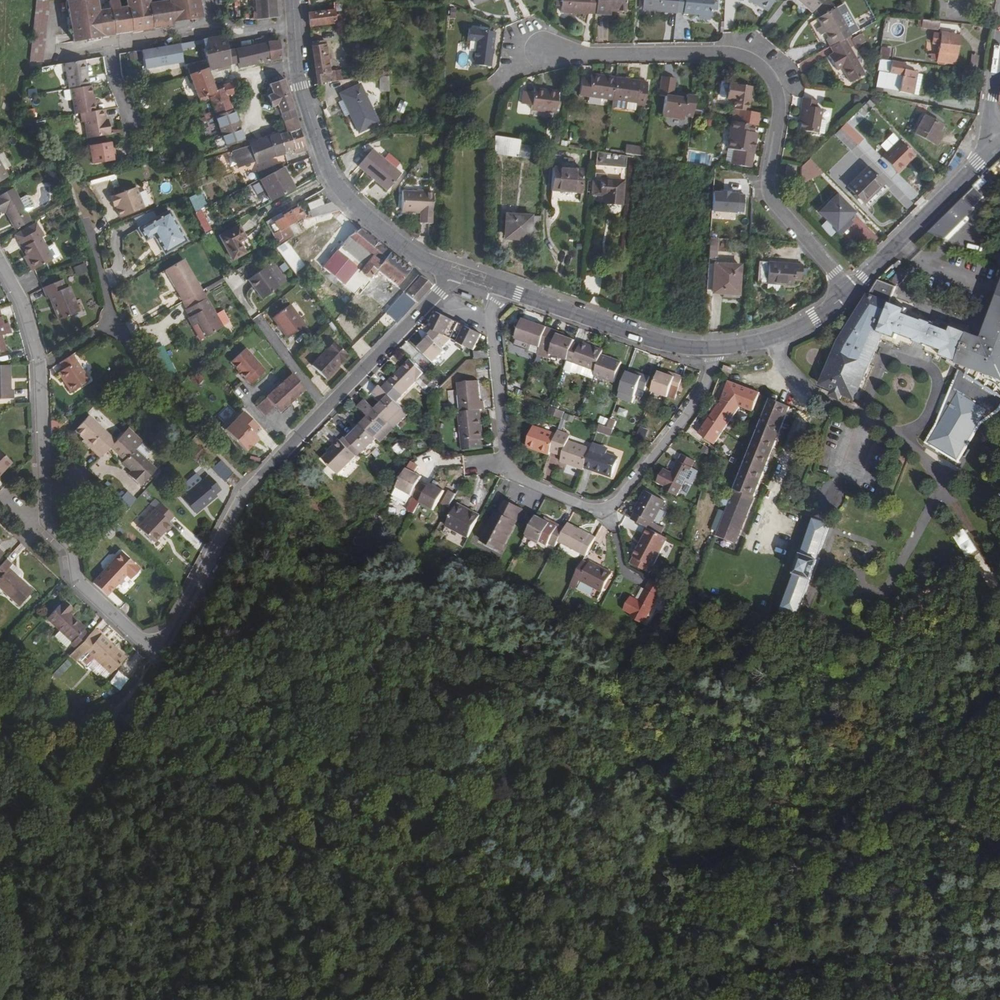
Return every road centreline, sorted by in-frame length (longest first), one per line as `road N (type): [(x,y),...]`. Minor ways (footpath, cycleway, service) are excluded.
road 1 (residential): [(0,262),(39,359),(48,524),(71,547),(83,586),(152,643),(174,627),(245,494),(457,273)]
road 2 (residential): [(544,51),(731,53),(756,63),(779,100),(769,196),(850,290)]
road 3 (residential): [(716,347),(690,409),(617,501),(596,509),(516,477),(506,465),(491,318)]
road 4 (tertiary): [(457,273),(411,252),(332,176),(298,77),(293,0)]
road 5 (tertiary): [(716,347),(666,344),(500,288)]
road 6 (tertiary): [(994,143),(850,290)]
road 7 (tertiary): [(850,290),(785,333),(716,347)]

